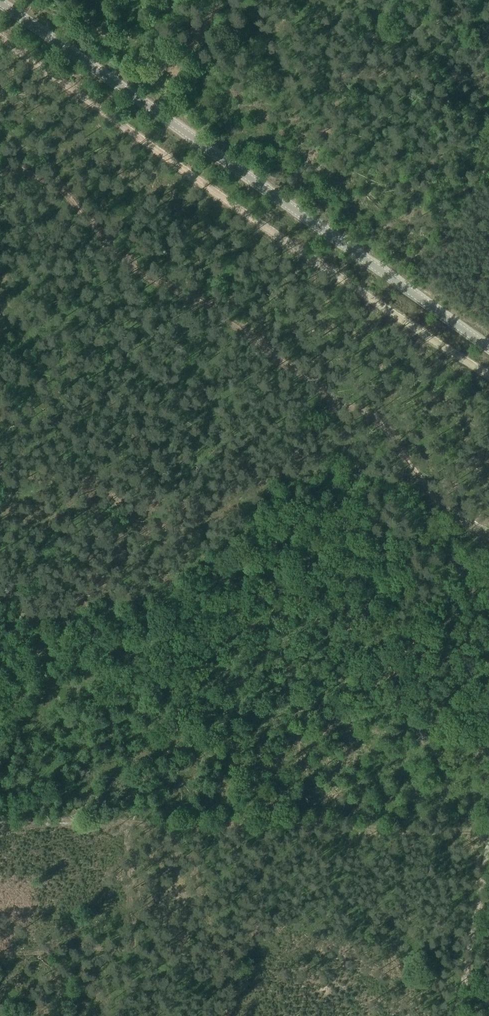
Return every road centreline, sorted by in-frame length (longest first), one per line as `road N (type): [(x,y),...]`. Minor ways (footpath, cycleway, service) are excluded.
road 1 (tertiary): [(488,346),(0,6)]

